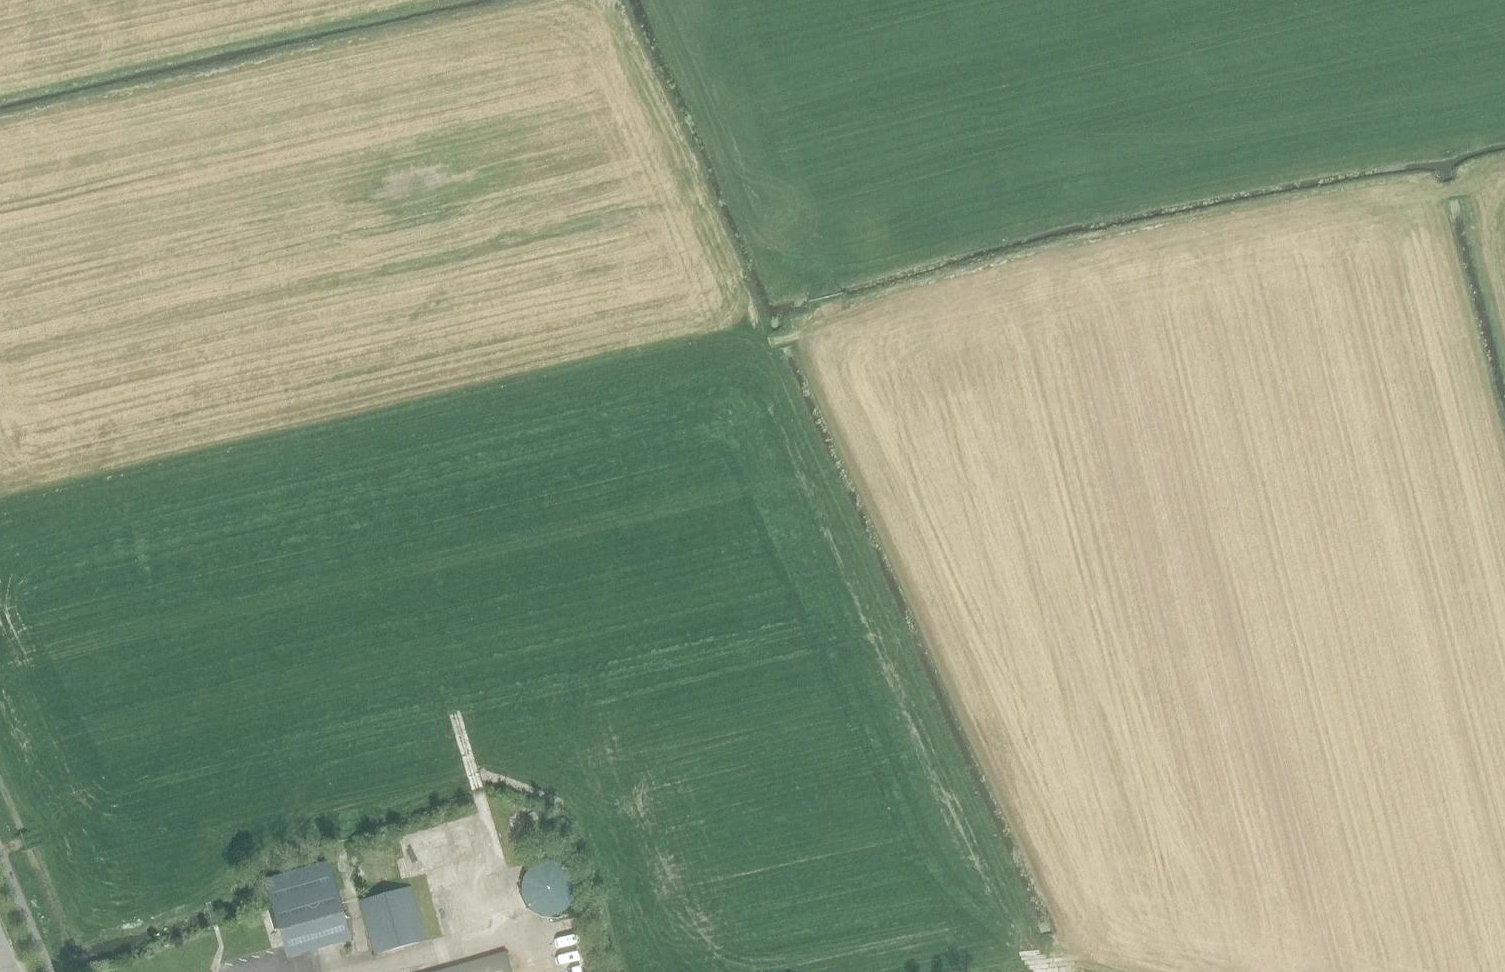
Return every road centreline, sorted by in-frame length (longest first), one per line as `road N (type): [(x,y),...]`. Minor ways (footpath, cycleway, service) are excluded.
road 1 (track): [(520,924),(455,712)]

